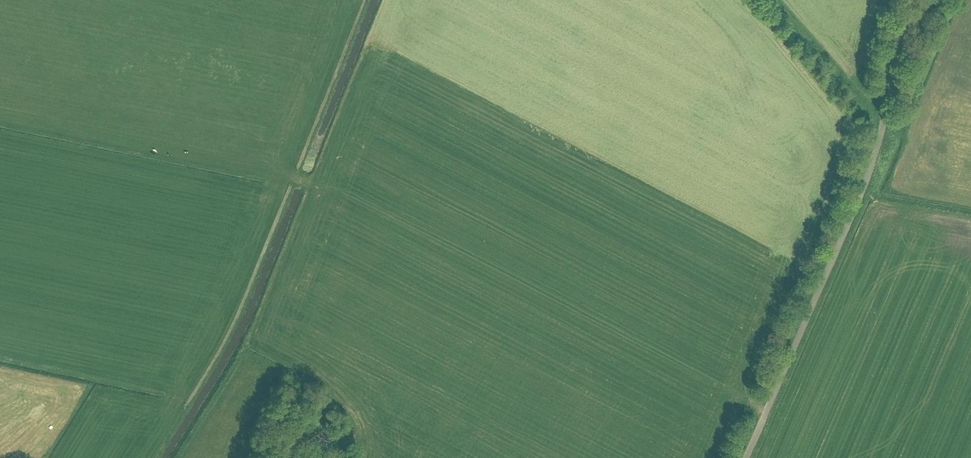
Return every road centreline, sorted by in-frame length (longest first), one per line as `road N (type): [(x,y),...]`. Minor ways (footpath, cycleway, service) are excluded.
road 1 (unclassified): [(746,457),(866,185),(904,36),(925,0)]

